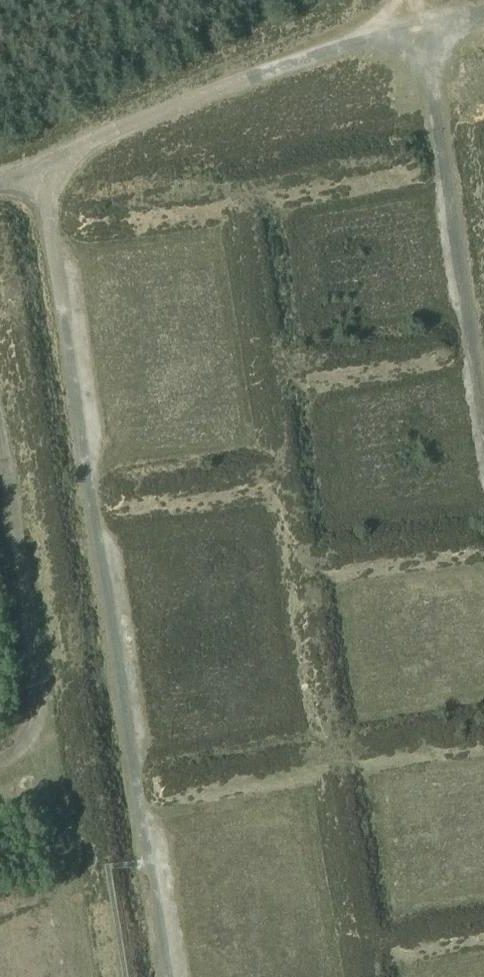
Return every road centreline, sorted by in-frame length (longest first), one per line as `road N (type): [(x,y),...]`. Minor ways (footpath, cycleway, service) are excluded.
road 1 (track): [(165,976),(37,185)]
road 2 (track): [(483,454),(412,13)]
road 3 (track): [(37,185),(412,13)]
road 4 (track): [(0,761),(18,753),(40,719),(0,456)]

